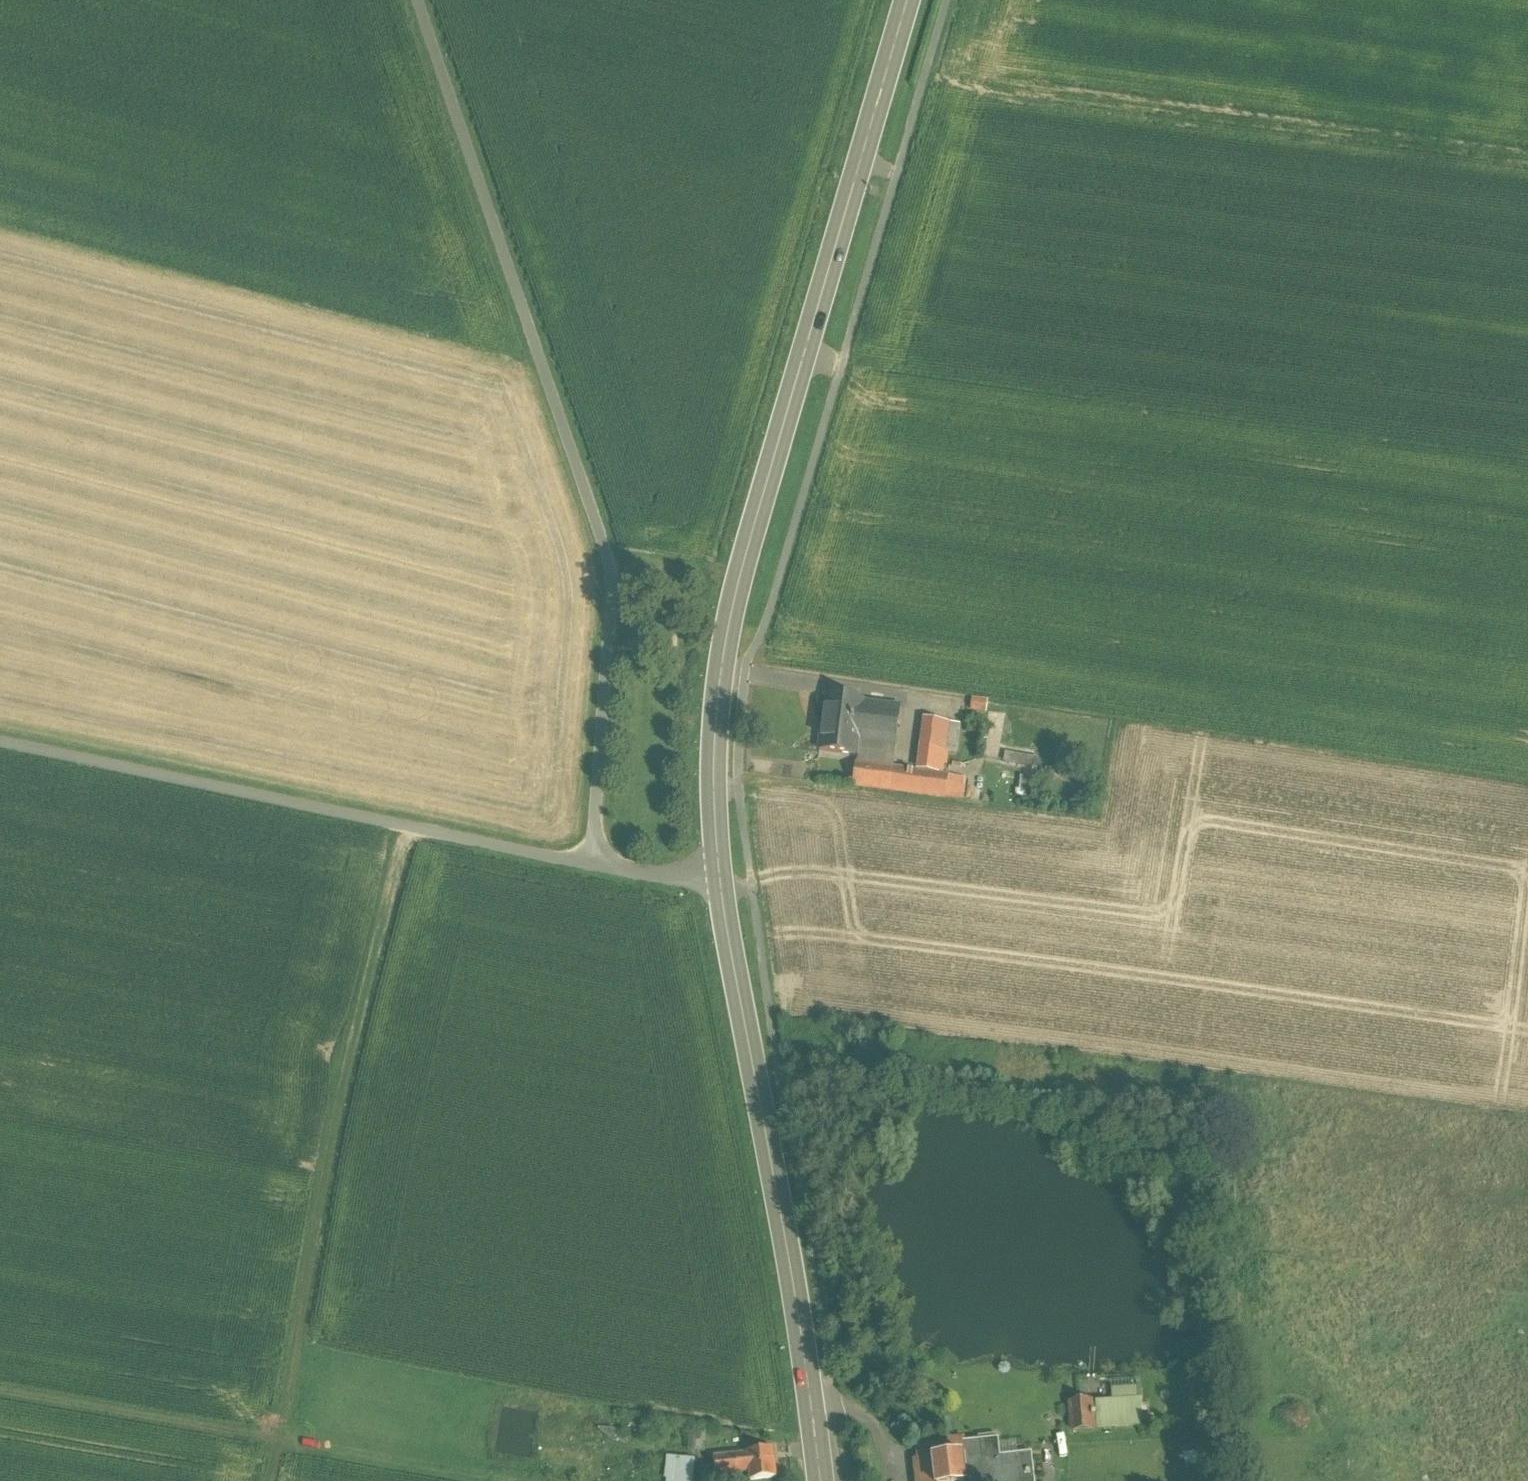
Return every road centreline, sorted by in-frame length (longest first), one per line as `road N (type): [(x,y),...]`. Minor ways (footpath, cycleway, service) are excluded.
road 1 (secondary): [(908,0),(726,638),(714,752),(720,885)]
road 2 (unclassified): [(417,0),(610,569),(592,865)]
road 3 (unclassified): [(0,746),(592,865)]
road 4 (secondary): [(720,885),(820,1480)]
road 5 (unclassified): [(592,865),(720,885)]

